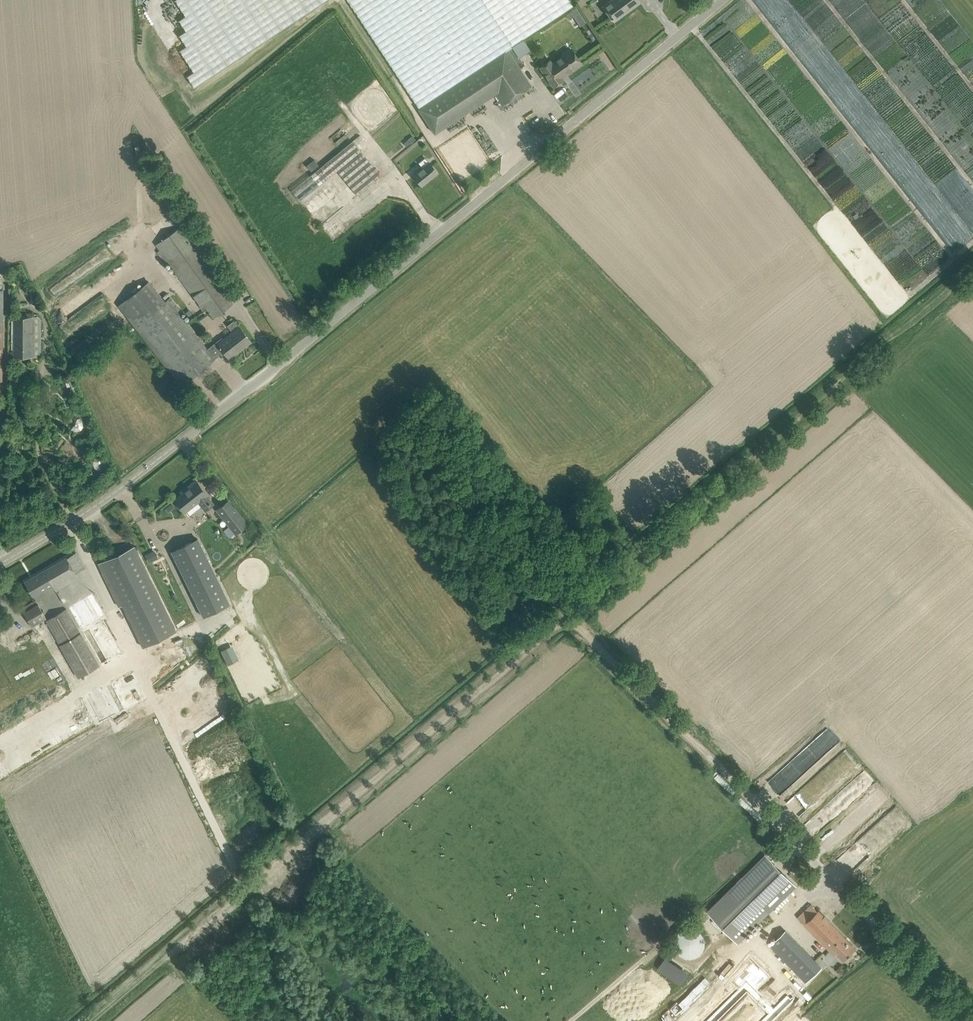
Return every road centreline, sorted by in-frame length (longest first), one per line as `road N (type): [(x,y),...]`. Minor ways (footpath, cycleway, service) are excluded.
road 1 (unclassified): [(0,564),(77,520),(254,384),(722,0)]
road 2 (track): [(568,616),(972,269)]
road 3 (track): [(568,616),(824,874)]
road 4 (unclassified): [(972,1020),(824,874)]

